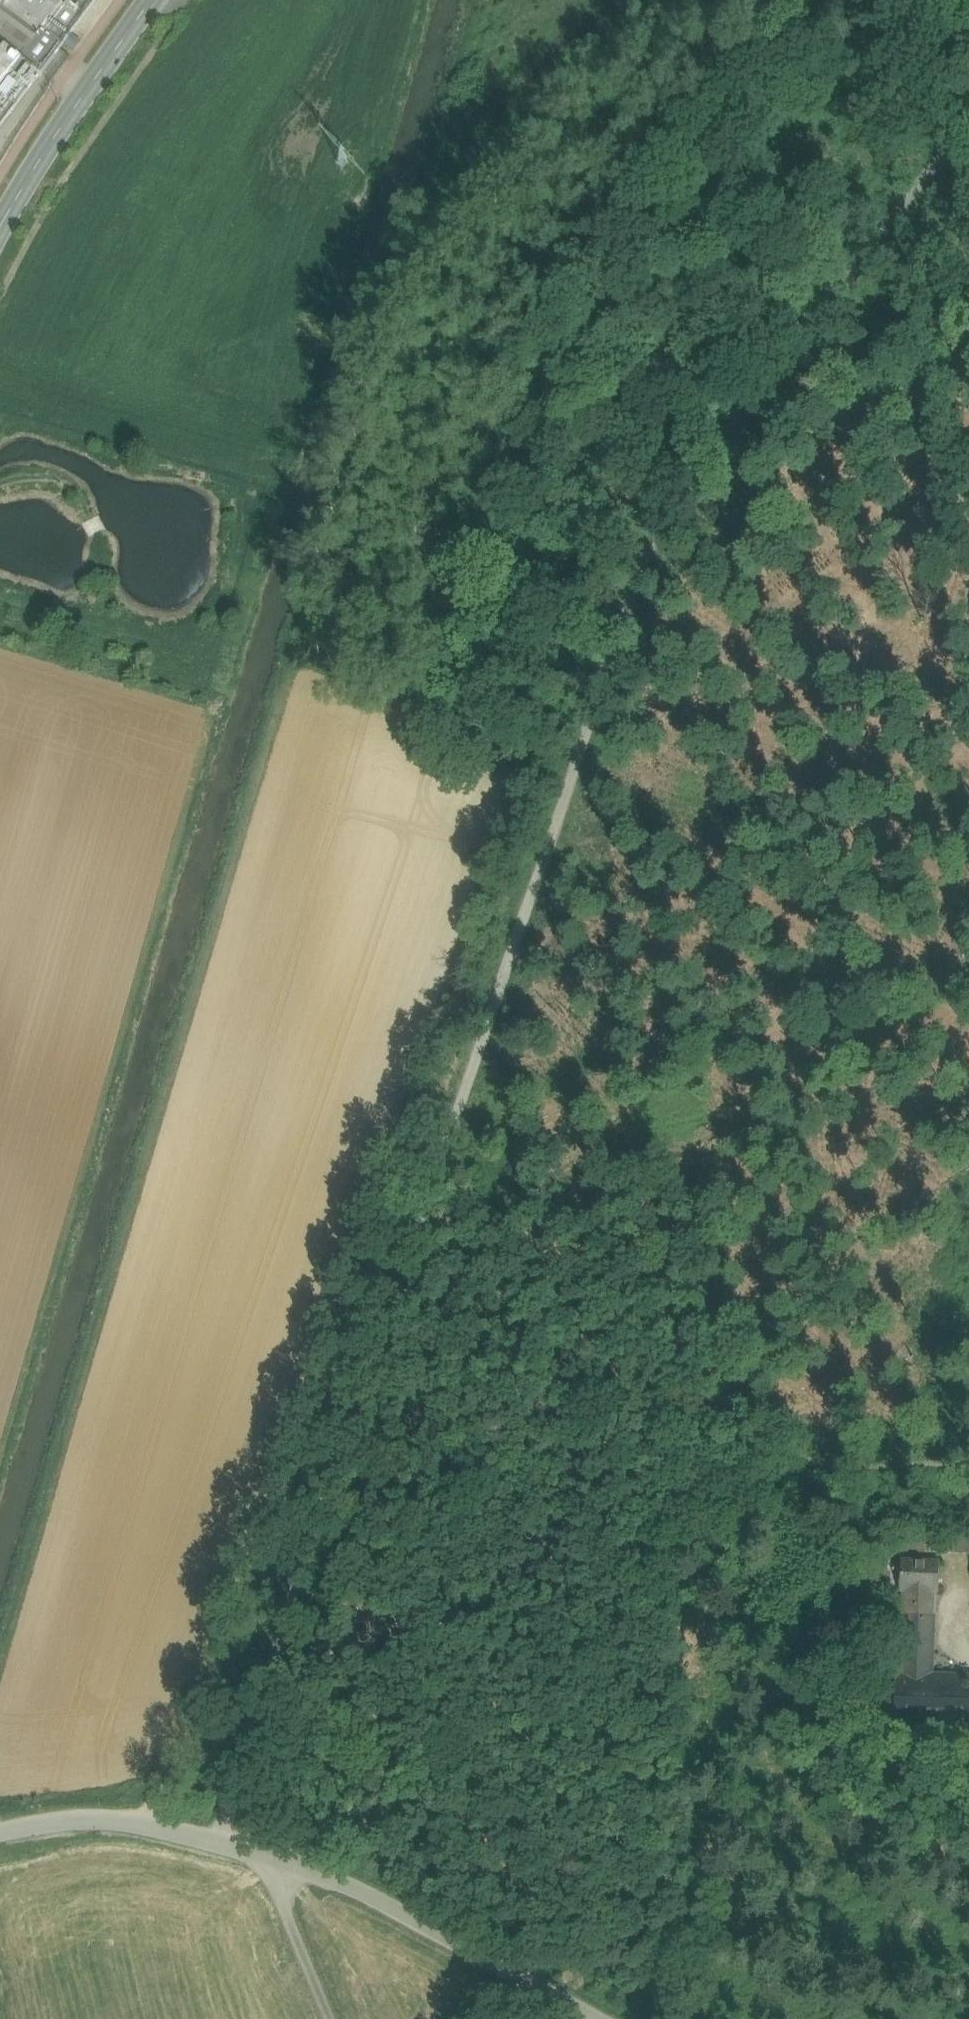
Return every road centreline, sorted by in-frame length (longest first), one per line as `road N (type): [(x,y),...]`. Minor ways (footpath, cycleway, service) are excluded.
road 1 (track): [(968,135),(661,518),(215,1842)]
road 2 (unclassified): [(269,1859),(351,1891),(591,2018)]
road 3 (unclassified): [(0,1838),(81,1820),(161,1825),(269,1859)]
road 4 (tertiary): [(151,0),(62,126),(0,231)]
road 5 (unclassified): [(269,1859),(335,2018)]

